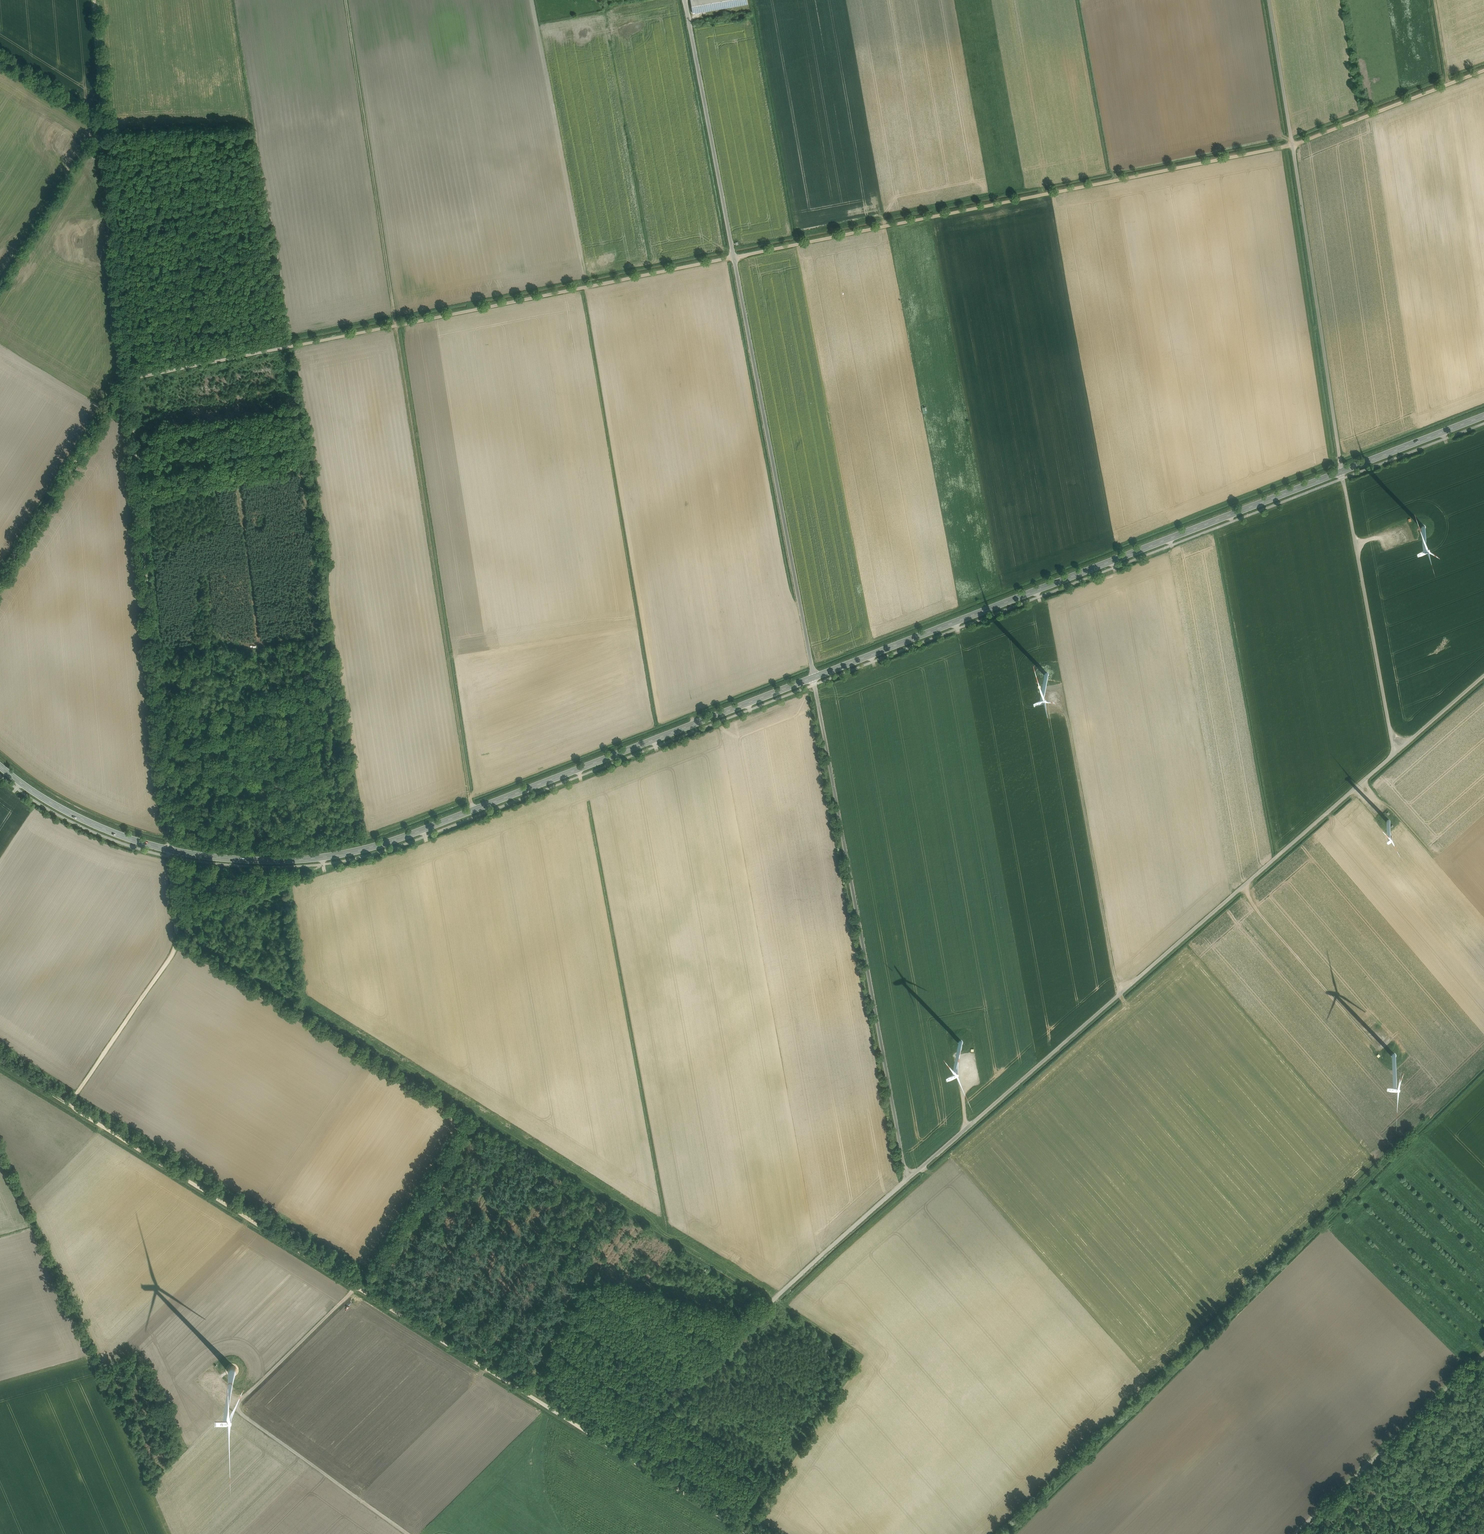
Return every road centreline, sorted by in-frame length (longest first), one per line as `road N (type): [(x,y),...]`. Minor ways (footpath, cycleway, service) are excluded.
road 1 (secondary): [(1483,416),(354,851),(259,860),(169,849),(86,821),(0,768)]
road 2 (track): [(95,0),(179,943),(73,1105),(356,1287)]
road 3 (track): [(1483,70),(1293,145),(129,380)]
road 4 (track): [(1395,753),(907,1180),(813,675)]
road 5 (track): [(1269,0),(1395,753)]
road 6 (track): [(686,0),(813,675)]
road 7 (track): [(356,1287),(748,1533)]
road 8 (track): [(616,1450),(907,1180)]
road 9 (track): [(356,1287),(241,1406),(410,1533)]
road 10 (unclassified): [(1483,1347),(1294,1533)]
road 11 (track): [(1245,886),(1253,904),(1365,1033),(1378,1037)]

